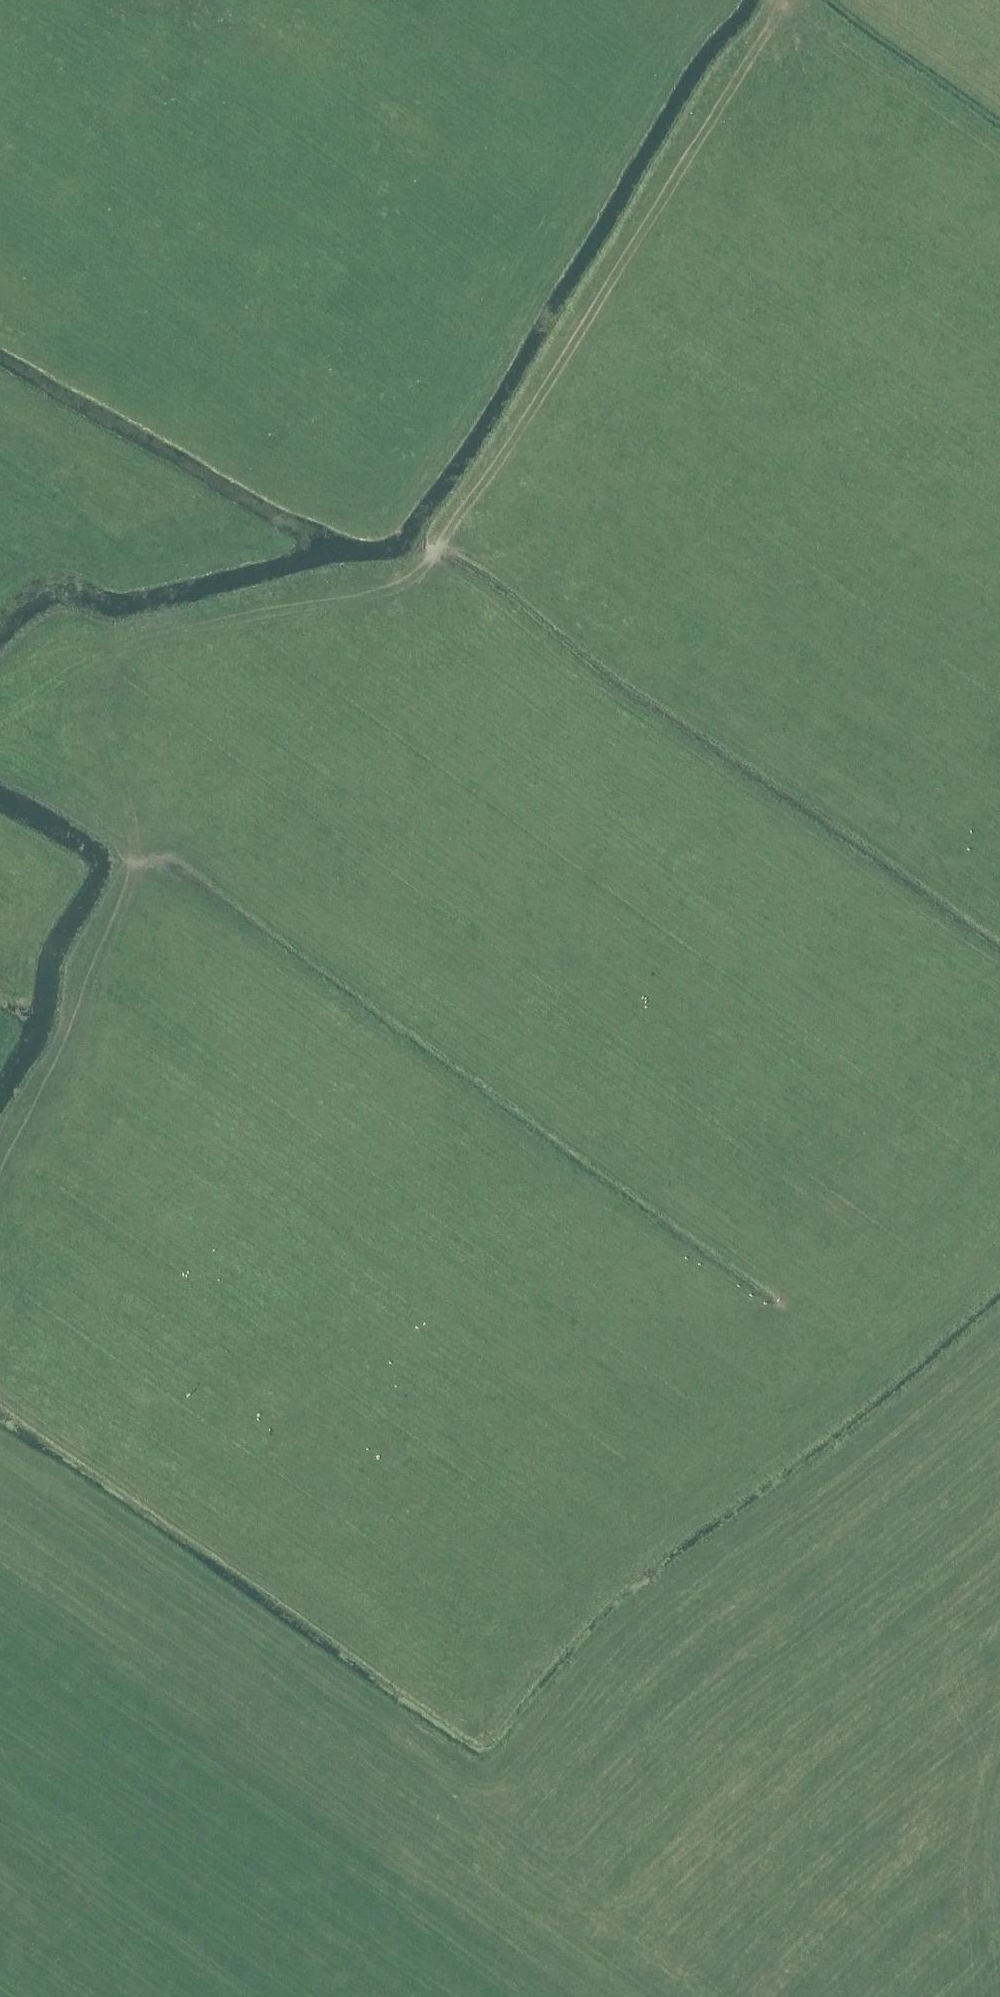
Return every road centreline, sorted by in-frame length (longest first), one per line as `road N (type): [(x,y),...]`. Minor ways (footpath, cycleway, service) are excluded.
road 1 (track): [(777,0),(419,582),(138,642),(96,704),(142,859),(0,1183)]

